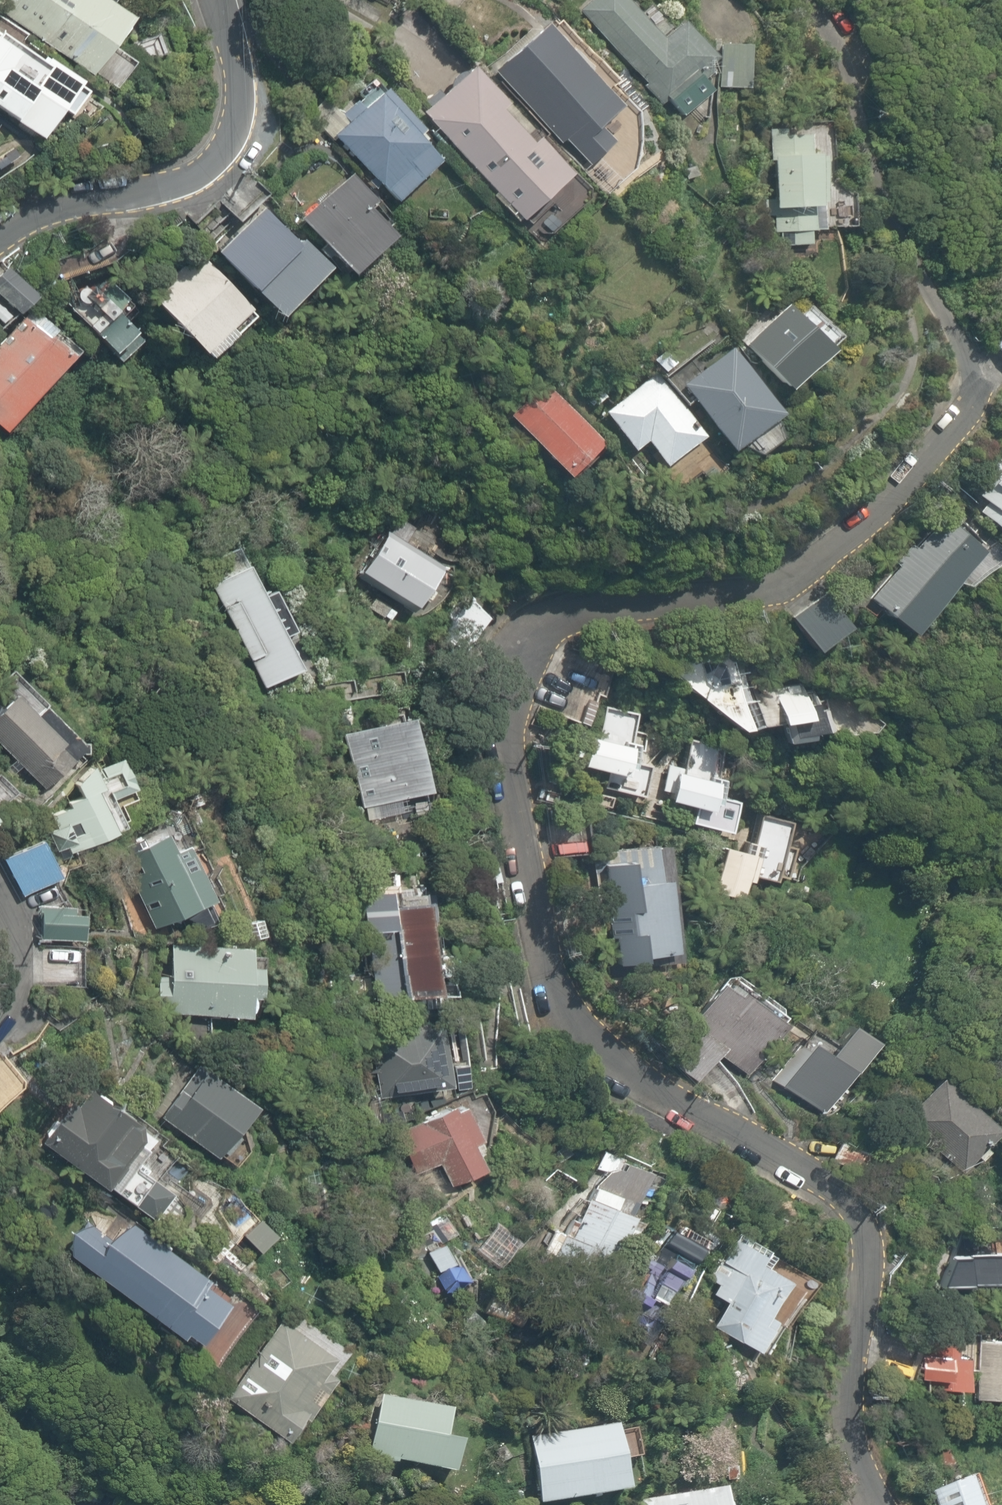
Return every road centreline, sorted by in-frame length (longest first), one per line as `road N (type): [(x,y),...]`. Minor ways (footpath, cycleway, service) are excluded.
road 1 (residential): [(881,1504),(845,1431),(866,1273),(859,1230),(832,1187),(631,1074),(561,1009),(541,953),(507,739),(511,673),(525,644),(556,621),(581,611),(769,587),(881,511),(965,419),(971,384),(953,332),(884,187),(844,57)]
road 2 (residential): [(219,0),(233,93),(230,150),(203,171),(64,205),(0,234)]

